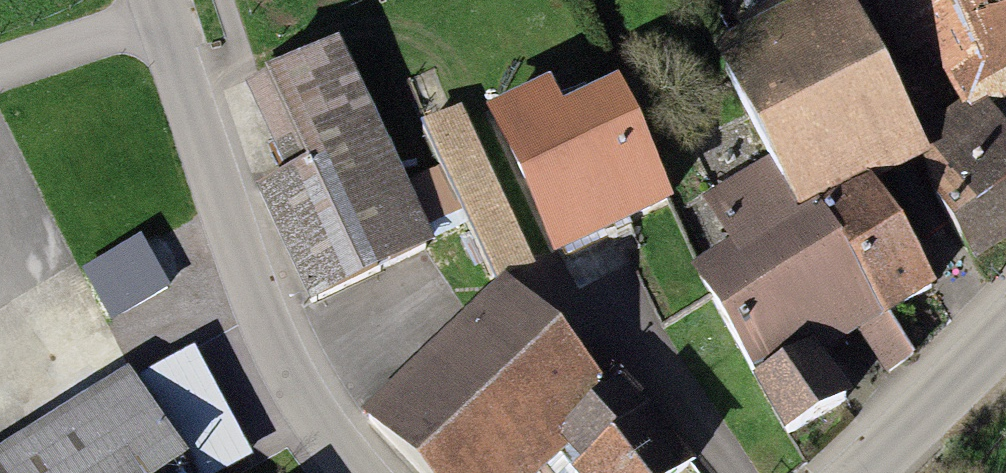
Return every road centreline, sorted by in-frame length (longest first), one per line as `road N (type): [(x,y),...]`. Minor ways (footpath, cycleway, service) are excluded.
road 1 (residential): [(166,0),(238,213),(311,393),(382,472)]
road 2 (secondary): [(843,472),(1005,313)]

